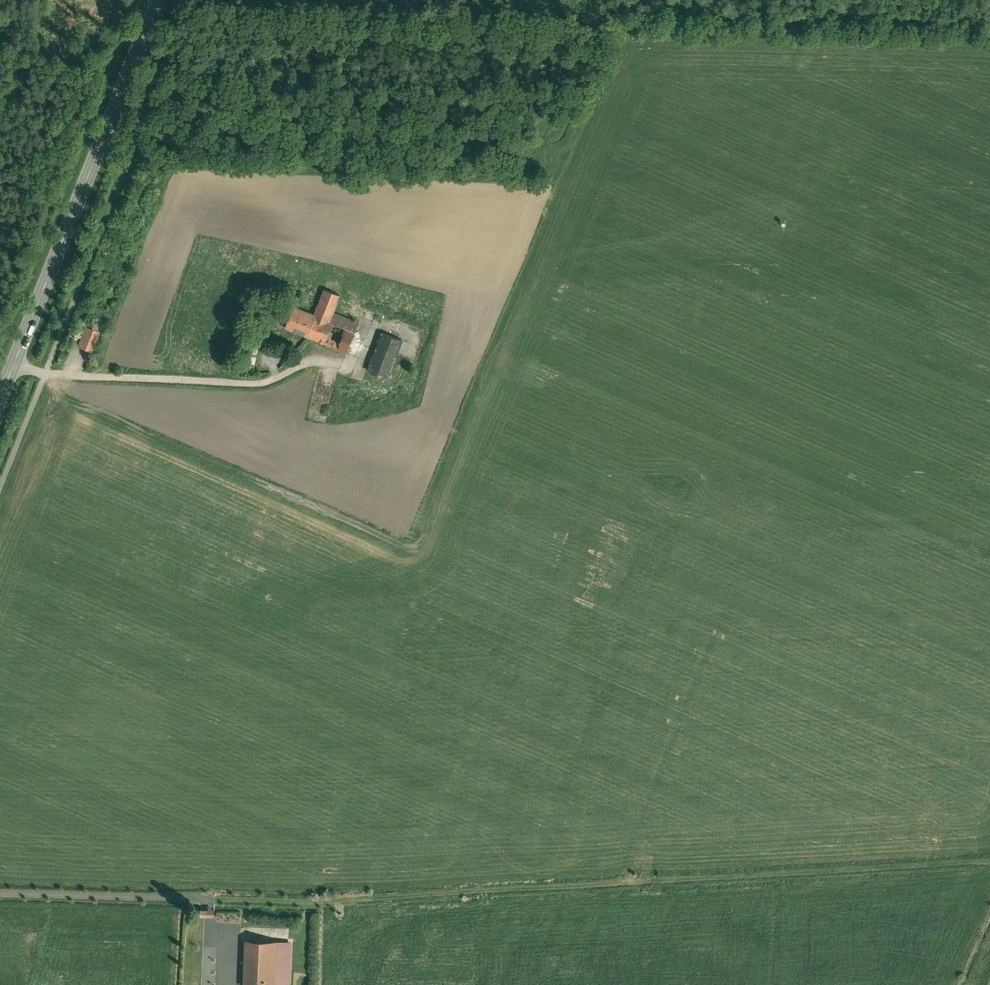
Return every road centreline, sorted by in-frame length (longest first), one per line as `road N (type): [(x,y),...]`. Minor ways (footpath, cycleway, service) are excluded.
road 1 (track): [(208,900),(323,904),(975,863)]
road 2 (primary): [(0,397),(157,0)]
road 3 (track): [(674,0),(680,13),(693,16),(989,23)]

